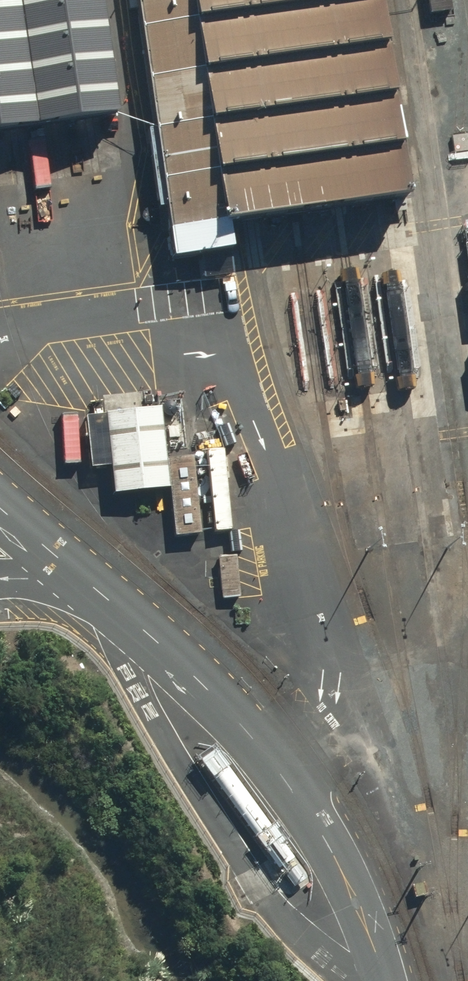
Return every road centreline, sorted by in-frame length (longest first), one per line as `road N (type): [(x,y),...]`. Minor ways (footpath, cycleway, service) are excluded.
road 1 (unclassified): [(0,509),(219,709),(277,776),(342,884),(379,980)]

